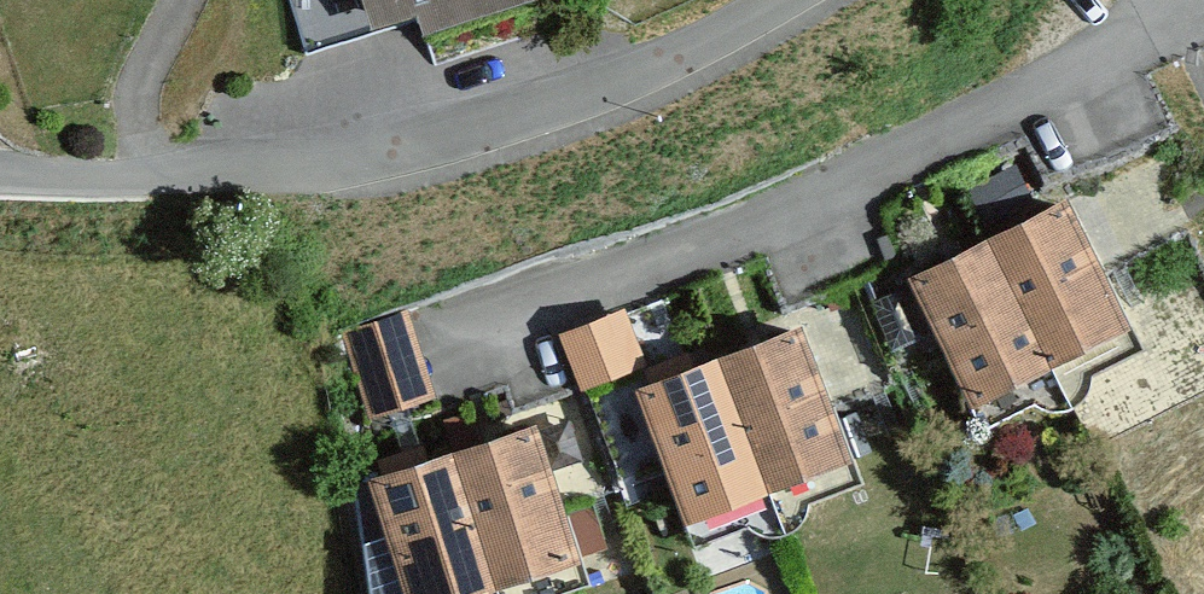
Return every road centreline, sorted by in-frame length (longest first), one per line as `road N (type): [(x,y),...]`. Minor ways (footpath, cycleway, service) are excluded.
road 1 (residential): [(794,0),(639,74),(392,152),(274,172),(150,180),(0,174)]

